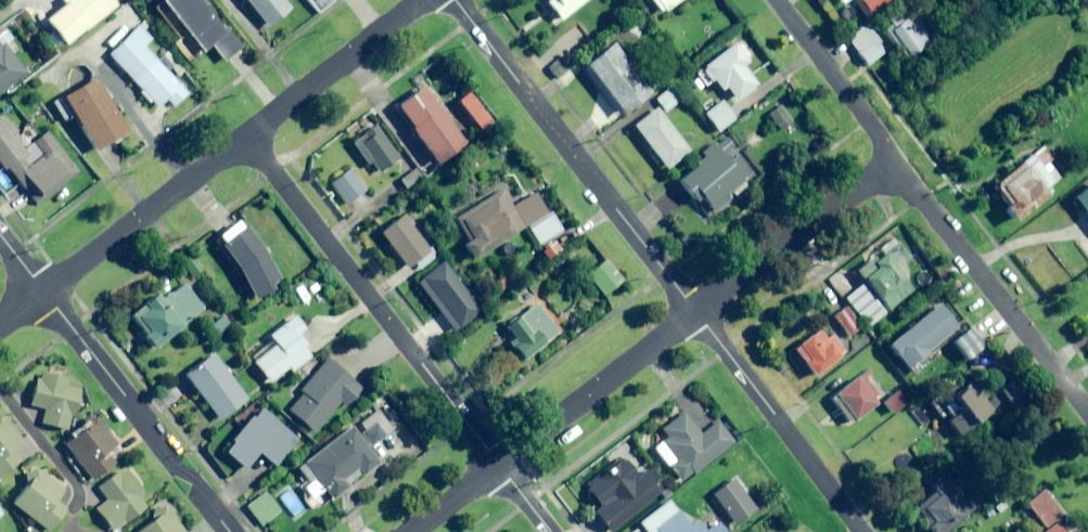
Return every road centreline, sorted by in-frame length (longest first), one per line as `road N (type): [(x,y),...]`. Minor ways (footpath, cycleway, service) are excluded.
road 1 (residential): [(251,135),(501,464)]
road 2 (residential): [(458,0),(695,307)]
road 3 (residential): [(896,157),(1087,409)]
road 4 (residential): [(46,292),(231,531)]
road 5 (residential): [(695,307),(867,531)]
road 6 (residential): [(46,292),(251,135)]
road 7 (residential): [(695,307),(896,157)]
road 8 (residential): [(501,464),(695,307)]
road 9 (residential): [(251,135),(425,0)]
road 10 (residential): [(776,0),(896,157)]
road 11 (residential): [(0,374),(82,489),(77,530)]

